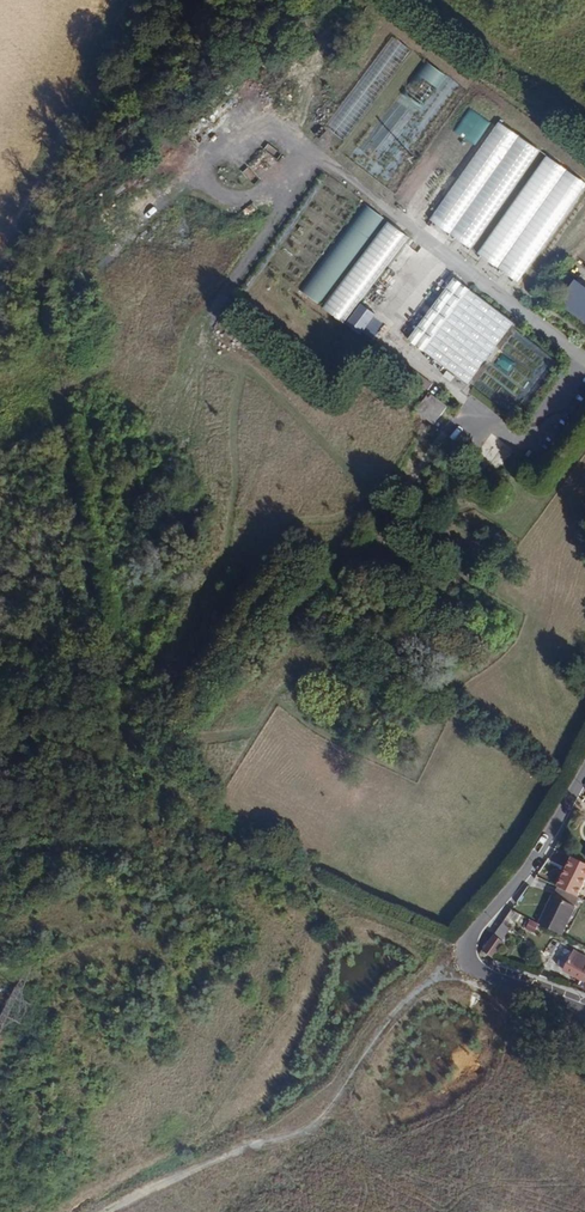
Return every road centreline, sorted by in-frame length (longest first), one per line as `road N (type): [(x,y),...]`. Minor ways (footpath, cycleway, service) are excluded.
road 1 (residential): [(584,773),(465,956),(477,968),(584,1011)]

